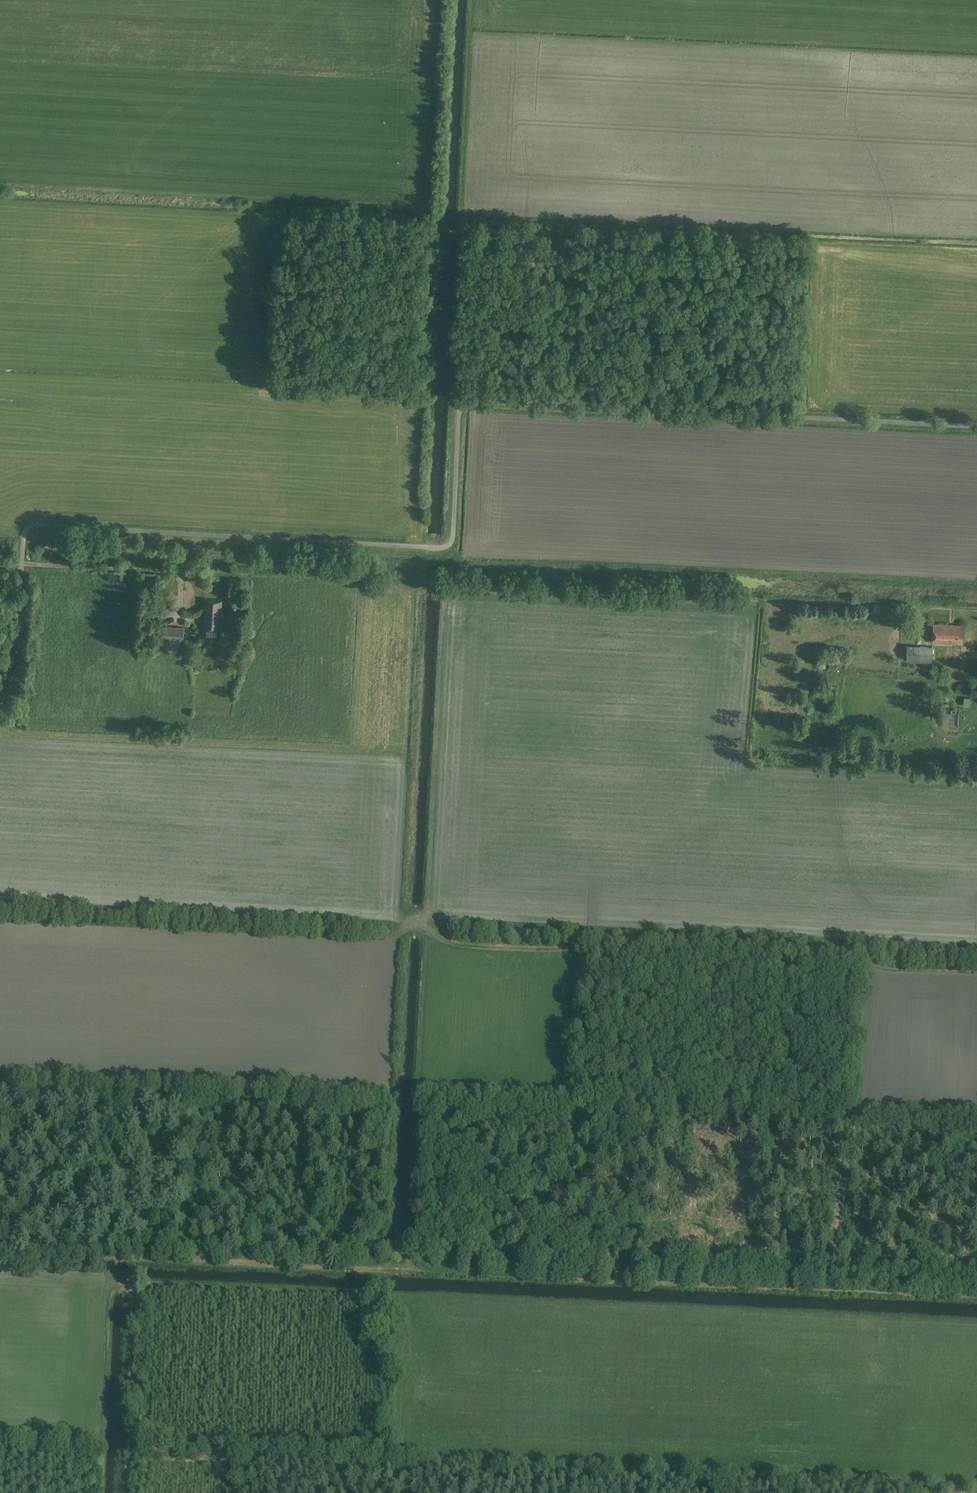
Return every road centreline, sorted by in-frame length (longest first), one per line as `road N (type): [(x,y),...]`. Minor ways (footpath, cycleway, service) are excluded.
road 1 (track): [(403,930),(428,930),(448,943),(558,949),(585,941),(976,973)]
road 2 (track): [(472,0),(451,395),(466,402)]
road 3 (track): [(178,590),(162,572),(0,562)]
road 4 (track): [(451,395),(444,548)]

